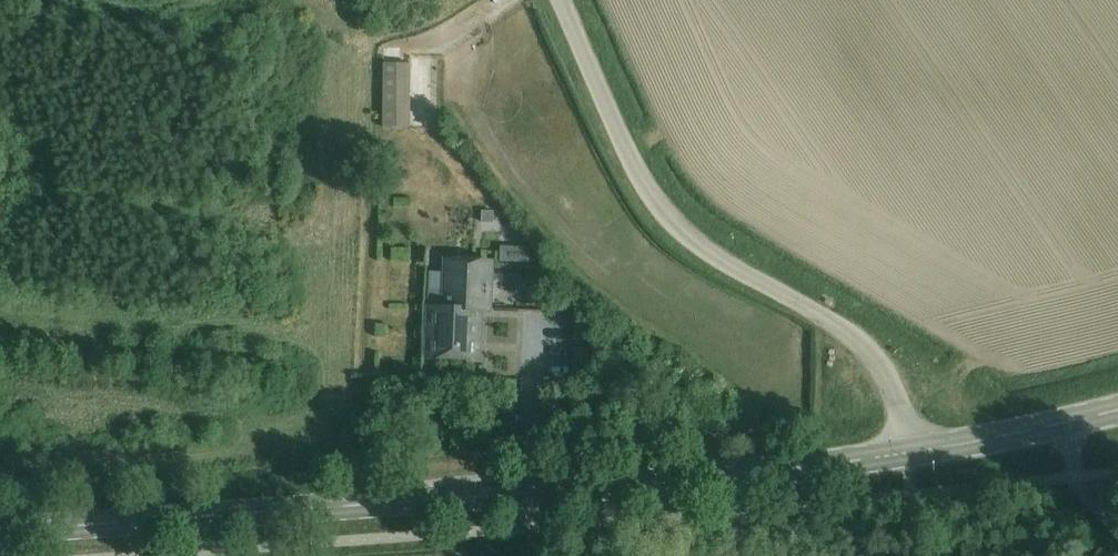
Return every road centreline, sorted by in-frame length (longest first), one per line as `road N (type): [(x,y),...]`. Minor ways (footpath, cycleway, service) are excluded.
road 1 (tertiary): [(0,530),(604,485),(904,452)]
road 2 (unclassified): [(904,452),(898,386),(875,342),(675,211),(646,169),(570,0)]
road 3 (tertiary): [(904,452),(1117,408)]

